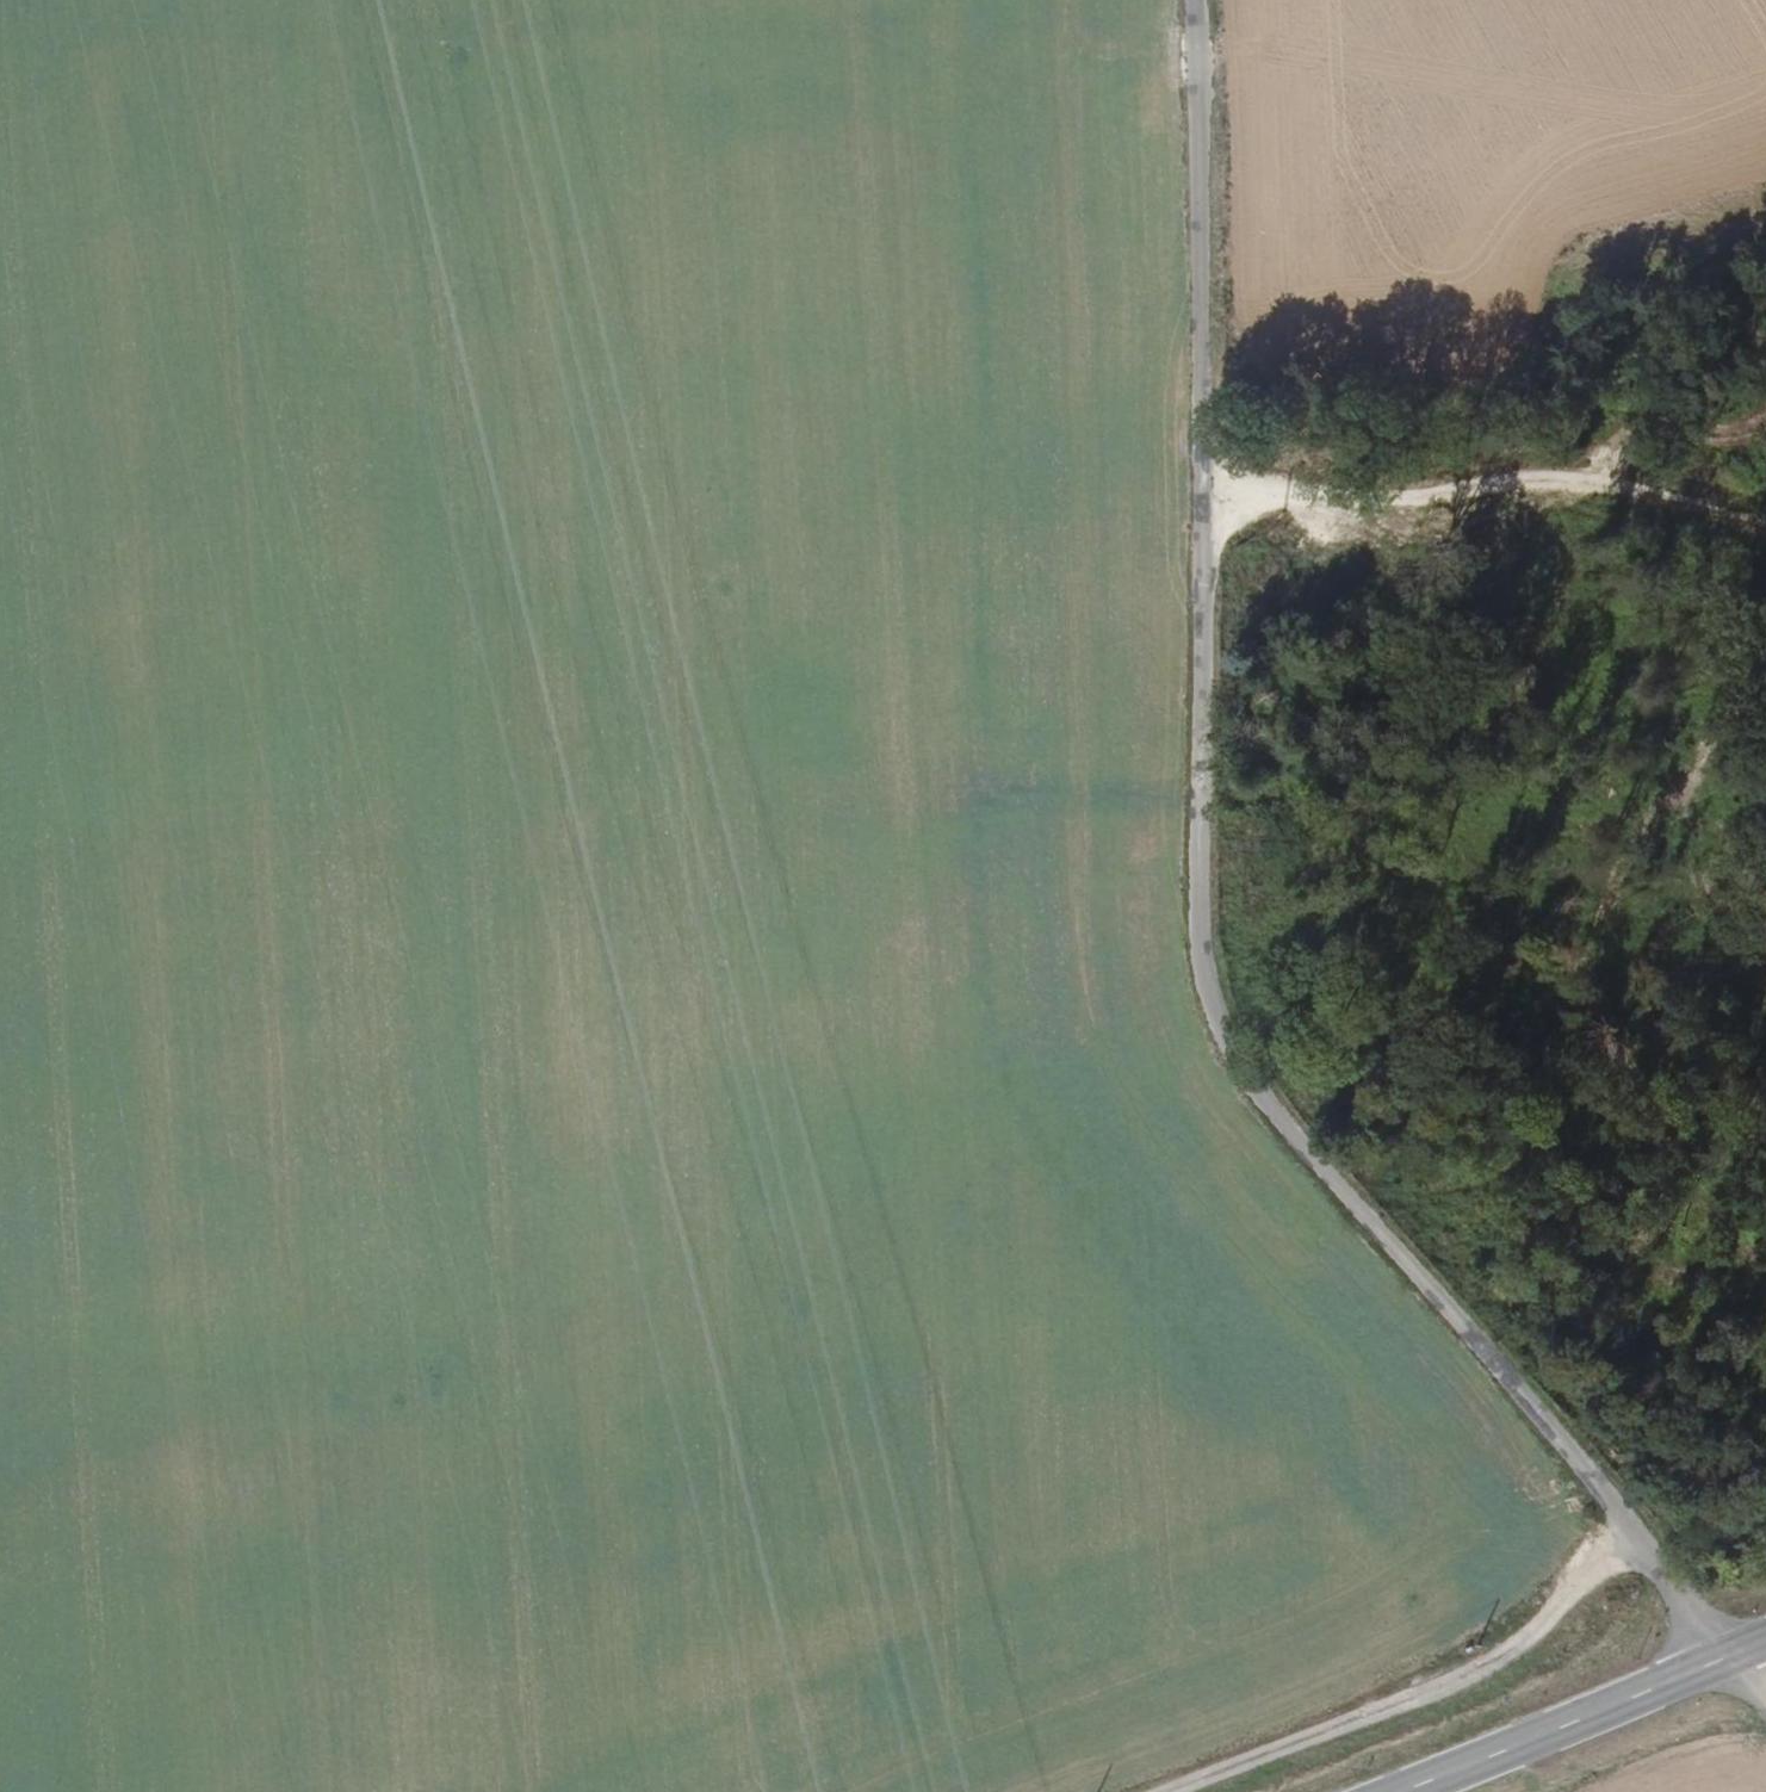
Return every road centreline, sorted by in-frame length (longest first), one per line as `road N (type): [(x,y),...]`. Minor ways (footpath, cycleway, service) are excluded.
road 1 (unclassified): [(1198,0),(1208,704),(1201,957),(1310,1166),(1549,1419),(1636,1538),(1714,1664)]
road 2 (track): [(1150,1791),(1488,1663),(1554,1626),(1624,1520)]
road 3 (secondary): [(1402,1791),(1714,1664)]

